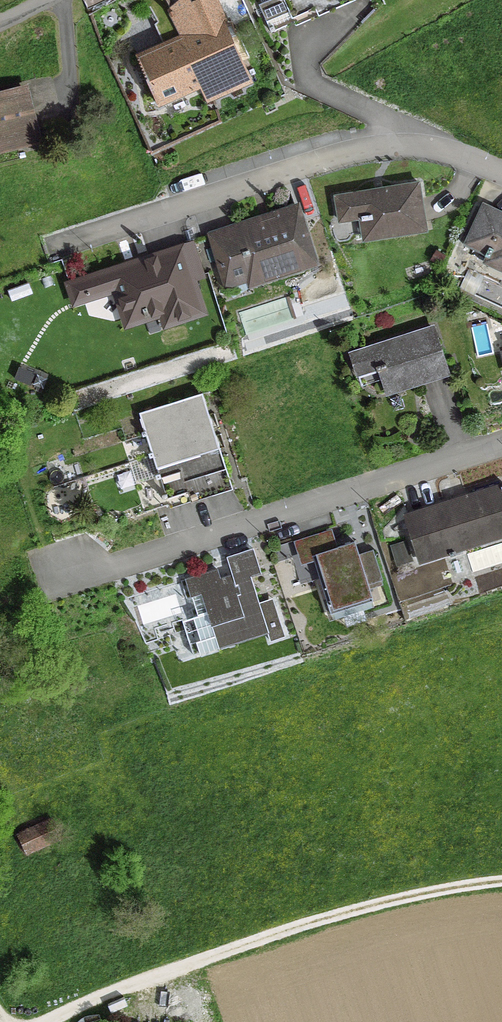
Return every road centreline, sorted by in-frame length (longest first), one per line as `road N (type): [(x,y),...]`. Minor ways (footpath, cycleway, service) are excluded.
road 1 (residential): [(37,583),(501,447)]
road 2 (residential): [(36,245),(246,183),(387,152),(443,155),(501,174)]
road 3 (unclassified): [(501,881),(357,906),(49,1021)]

